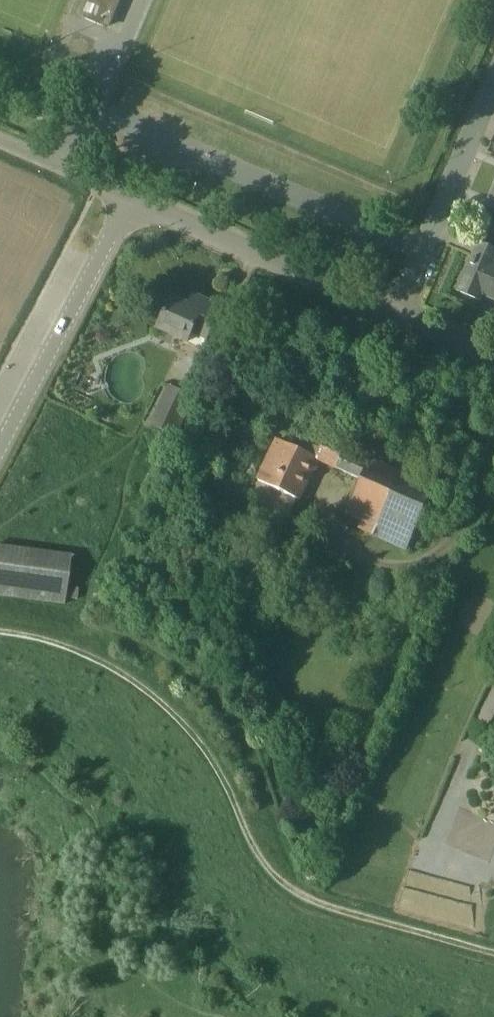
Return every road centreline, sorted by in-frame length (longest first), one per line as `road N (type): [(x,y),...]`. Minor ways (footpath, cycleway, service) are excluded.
road 1 (track): [(493,954),(334,911),(284,886),(250,842),(198,741),(143,687),(61,646),(0,633)]
road 2 (unclassified): [(394,317),(132,198)]
road 3 (unclassified): [(0,450),(132,198)]
road 4 (unclassified): [(394,317),(493,83)]
road 5 (unclassified): [(132,198),(0,141)]

